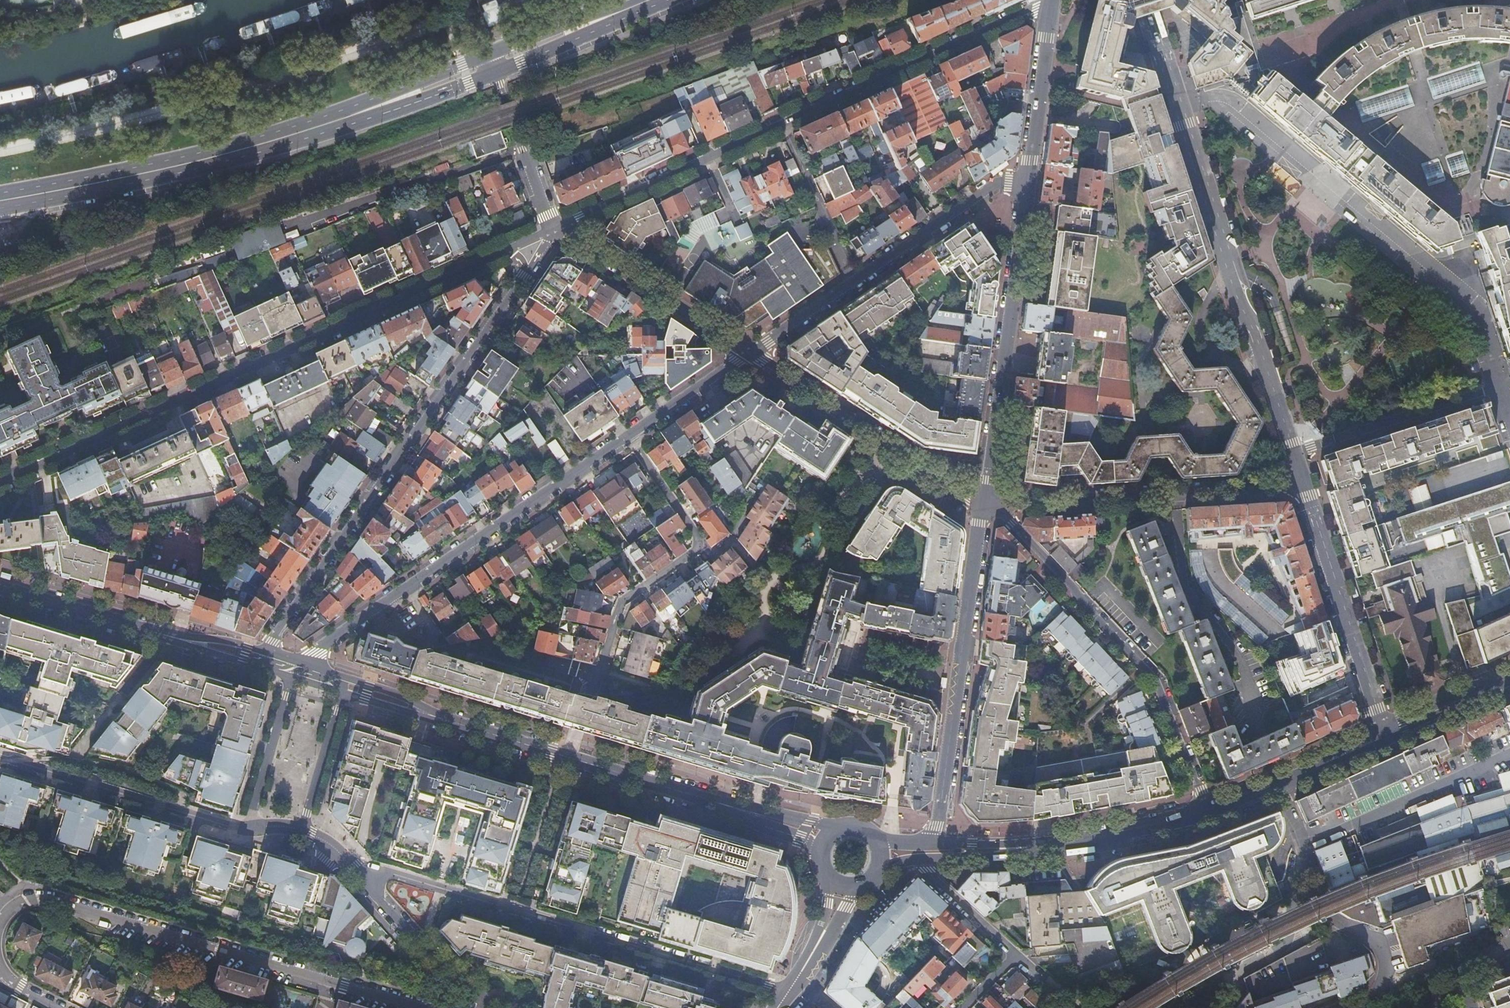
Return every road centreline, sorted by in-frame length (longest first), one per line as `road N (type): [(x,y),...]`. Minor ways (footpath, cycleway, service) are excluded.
road 1 (residential): [(506,251),(0,482)]
road 2 (secondary): [(1303,484),(1147,0)]
road 3 (residential): [(267,651),(524,276)]
road 4 (residential): [(8,911),(45,897),(427,1007)]
road 5 (residential): [(786,994),(368,875)]
road 6 (residential): [(1208,812),(1156,679),(985,506)]
road 7 (primary): [(362,110),(181,164),(0,200)]
road 8 (residential): [(323,646),(628,437)]
road 9 (secondary): [(985,506),(934,843)]
road 10 (secondary): [(1025,184),(985,506)]
road 11 (residential): [(985,506),(1303,484)]
road 12 (residential): [(1052,1),(781,123)]
road 13 (residential): [(985,506),(750,354)]
road 14 (residential): [(1279,783),(1337,922),(1383,952),(1386,975),(1363,1007)]
road 15 (secondary): [(1384,735),(1303,484)]
road 16 (residential): [(564,754),(622,601),(703,546)]
road 17 (residential): [(248,829),(225,829),(0,759)]
road 18 (residential): [(750,354),(557,228)]
road 19 (residential): [(965,1007),(1015,955),(917,865)]
road 20 (residential): [(856,282),(1008,182),(1025,184)]
road 21 (secondary): [(1052,1),(1025,184)]
road 22 (primary): [(1208,812),(1093,843),(1030,848)]
road 23 (residential): [(781,123),(856,282)]
road 24 (primary): [(164,635),(0,588)]
road 25 (residential): [(368,875),(369,885),(469,999),(466,1007)]
road 26 (residential): [(557,228),(521,151),(498,70)]
road 27 (primary): [(723,803),(564,754)]
road 28 (residential): [(707,158),(557,228)]
road 29 (residential): [(293,677),(248,829)]
road 30 (primary): [(564,754),(421,708)]
road 31 (residential): [(628,437),(750,354)]
road 32 (residential): [(303,830),(344,692)]
road 33 (primary): [(491,51),(362,110)]
road 34 (primary): [(362,110),(498,70)]
road 35 (primary): [(1509,678),(1384,735)]
road 36 (residential): [(703,546),(628,437)]
road 37 (residential): [(750,354),(856,282)]

